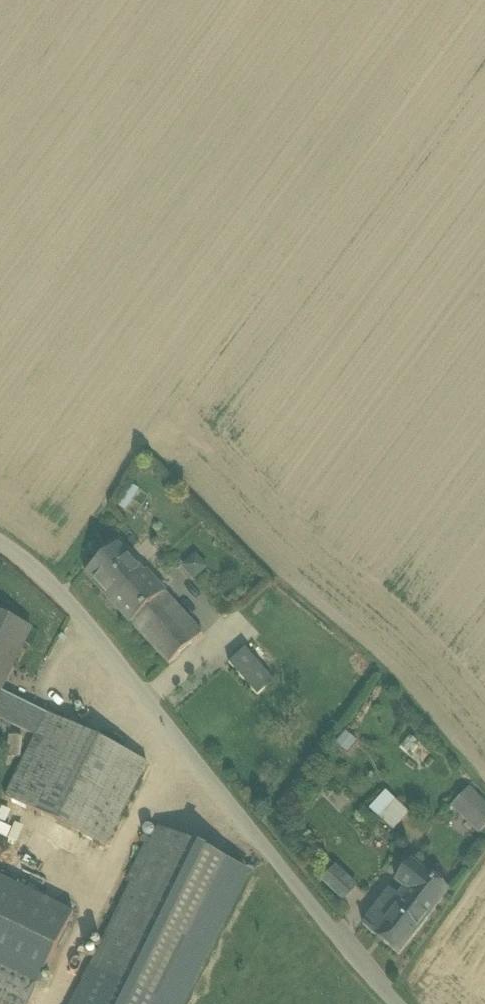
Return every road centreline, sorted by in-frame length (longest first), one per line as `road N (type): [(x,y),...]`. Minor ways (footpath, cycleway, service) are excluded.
road 1 (unclassified): [(0,535),(66,593),(393,1003)]

